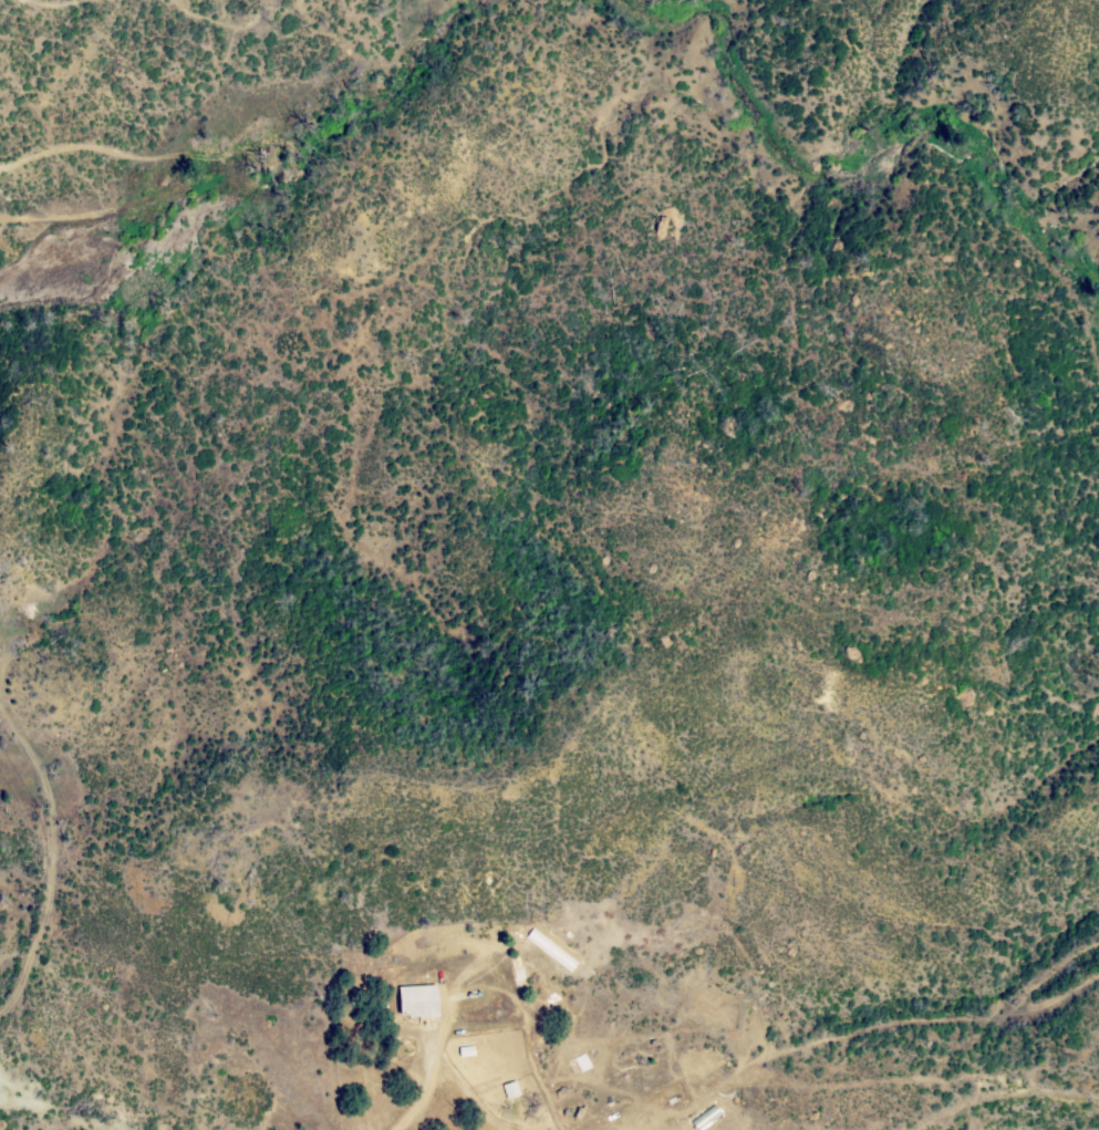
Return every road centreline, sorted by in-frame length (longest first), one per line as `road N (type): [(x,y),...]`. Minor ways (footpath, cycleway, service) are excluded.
road 1 (track): [(0,221),(198,190),(229,175),(239,151),(127,157),(60,148),(0,172)]

